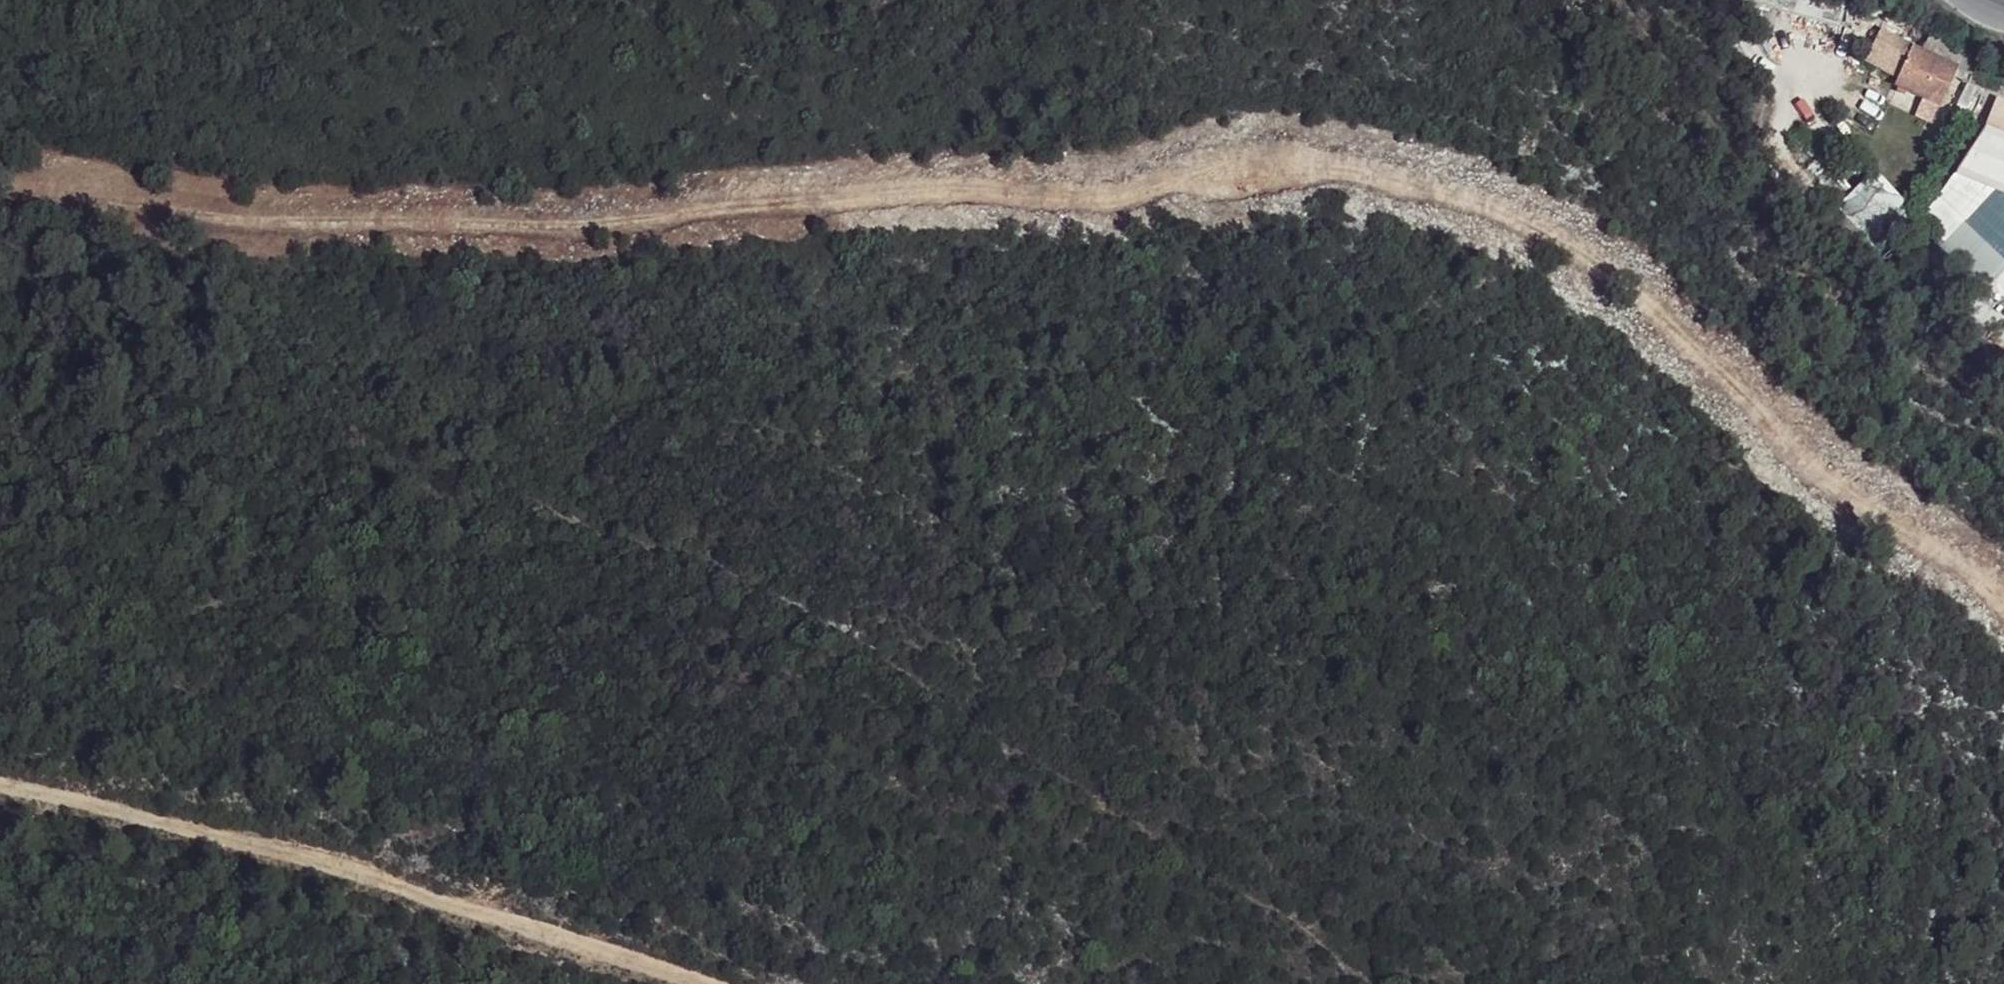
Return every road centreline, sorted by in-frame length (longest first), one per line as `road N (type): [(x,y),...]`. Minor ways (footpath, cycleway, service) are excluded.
road 1 (track): [(2003,557),(1853,462),(1776,375),(1688,304),(1504,204),(1296,176),(1127,197),(859,197),(605,229),(339,225),(72,195),(0,178)]
road 2 (track): [(0,790),(323,858),(464,912),(705,983)]

